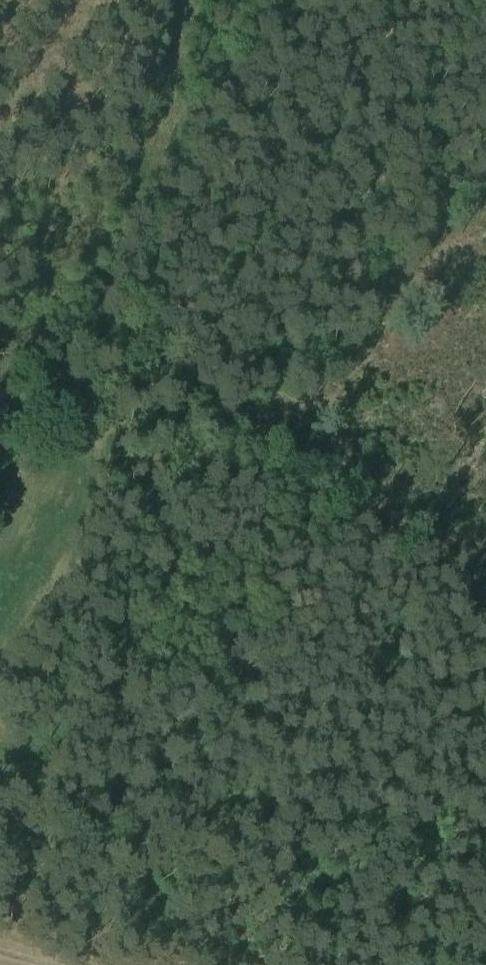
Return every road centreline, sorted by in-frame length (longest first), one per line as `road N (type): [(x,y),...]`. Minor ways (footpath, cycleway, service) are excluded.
road 1 (track): [(130,964),(0,930)]

